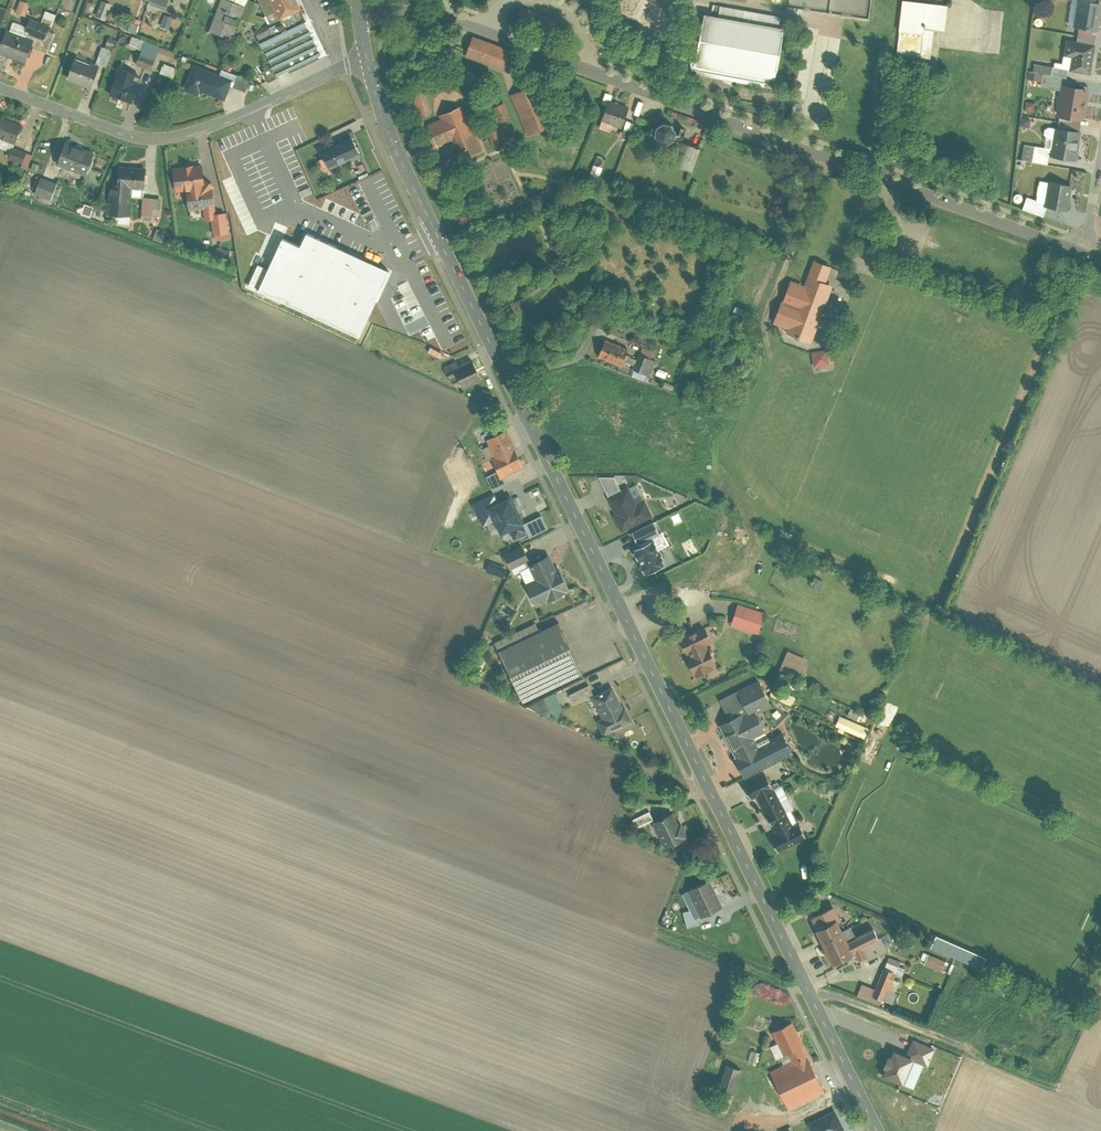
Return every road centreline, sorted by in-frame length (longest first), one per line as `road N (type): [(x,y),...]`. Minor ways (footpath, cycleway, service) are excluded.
road 1 (tertiary): [(367,60),(389,134),(425,212),(878,1130)]
road 2 (unclassified): [(408,0),(1078,250)]
road 3 (residential): [(0,88),(114,130),(178,135),(367,60)]
road 4 (residential): [(1100,121),(1078,250)]

